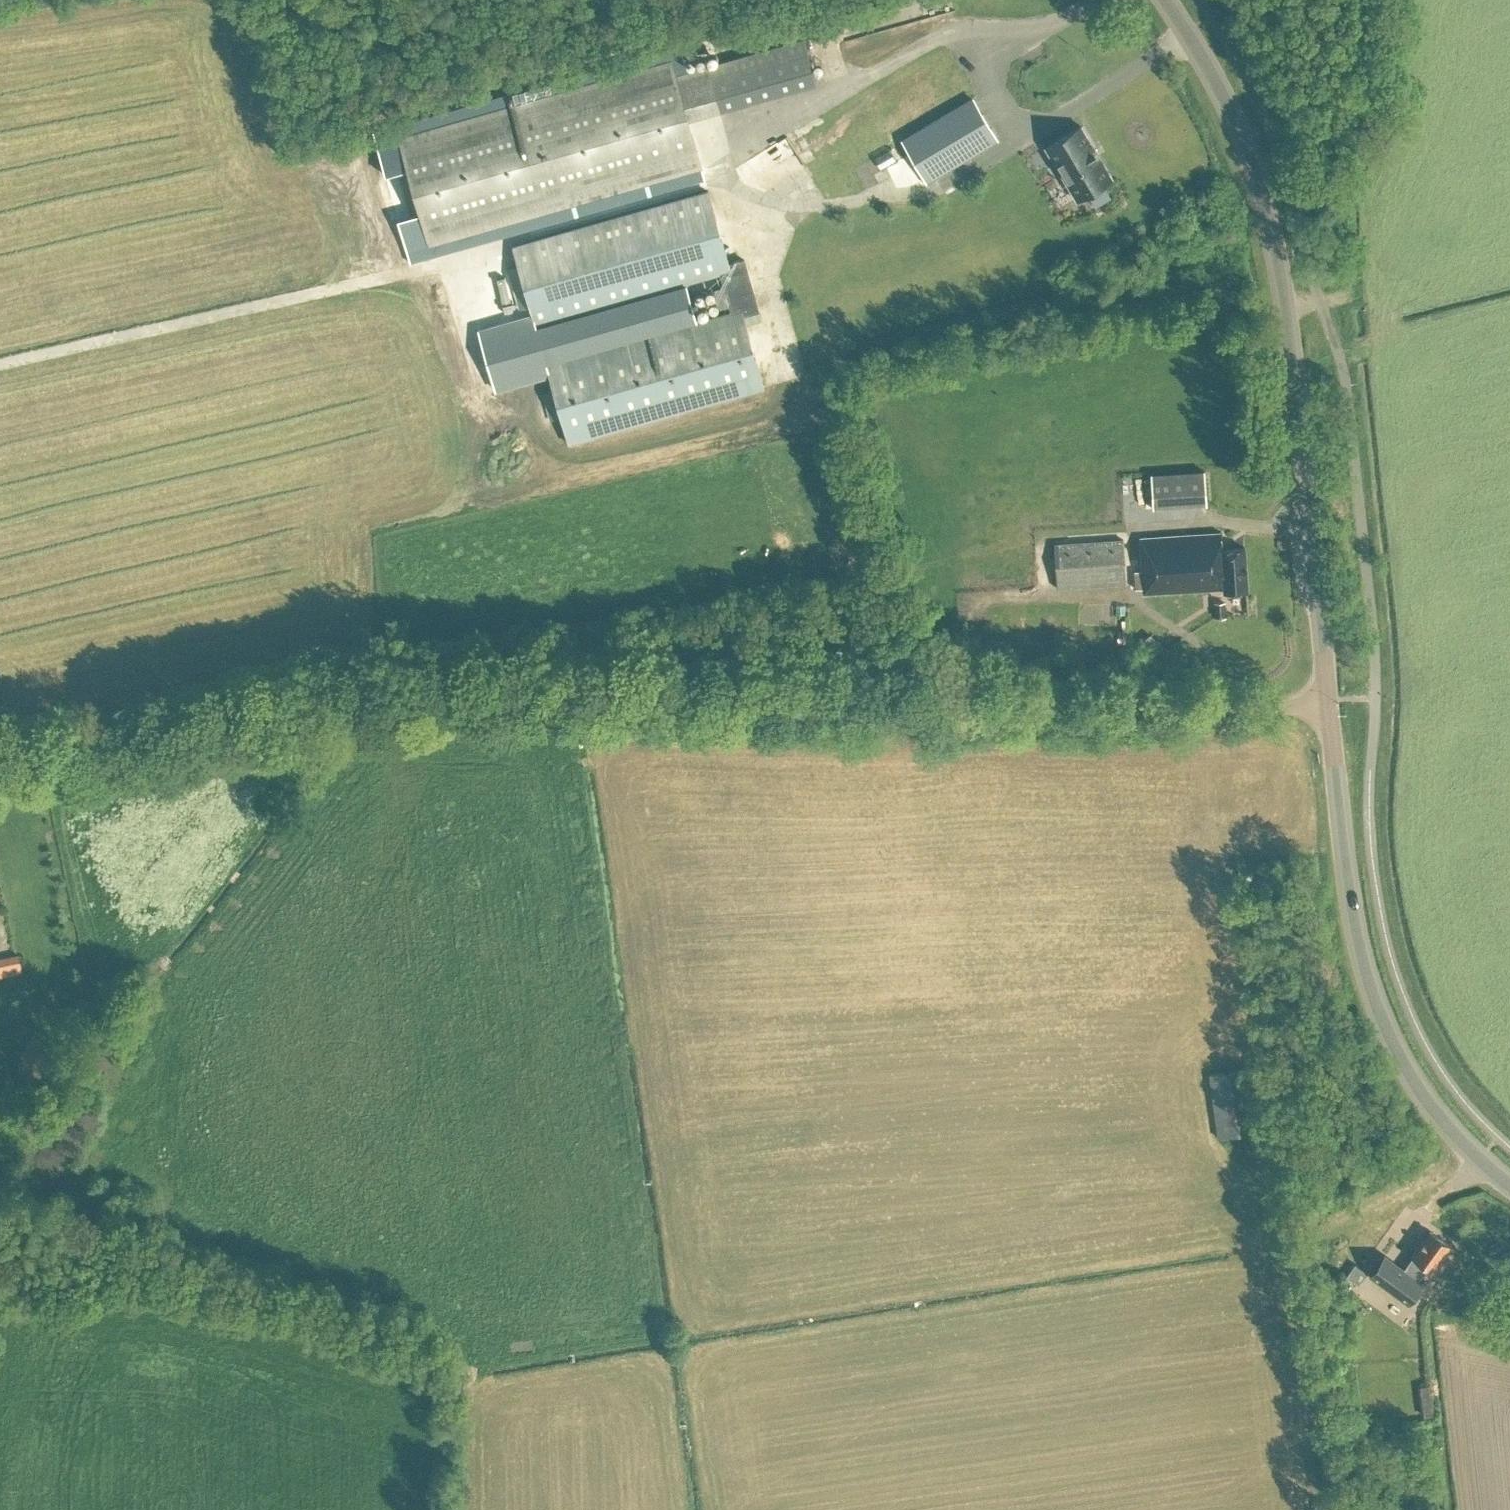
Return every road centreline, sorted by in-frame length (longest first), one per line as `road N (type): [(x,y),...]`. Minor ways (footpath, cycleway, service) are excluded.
road 1 (unclassified): [(0,746),(352,675),(1212,709),(1326,701)]
road 2 (track): [(1190,30),(934,189),(825,205),(705,178),(432,261),(0,360)]
road 3 (tertiary): [(1326,701),(1276,285),(1251,165),(1190,30),(1166,0)]
road 4 (tertiary): [(1509,1180),(1451,1134),(1381,1026),(1345,871),(1326,701)]

